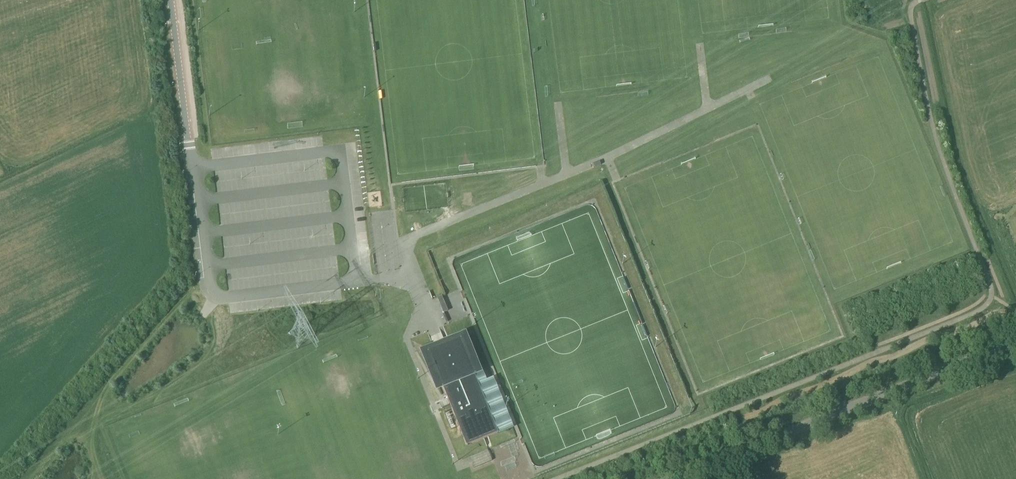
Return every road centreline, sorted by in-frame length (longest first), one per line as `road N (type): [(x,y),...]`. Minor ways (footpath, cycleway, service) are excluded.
road 1 (unclassified): [(674,478),(1015,342)]
road 2 (unclassified): [(170,0),(192,167)]

